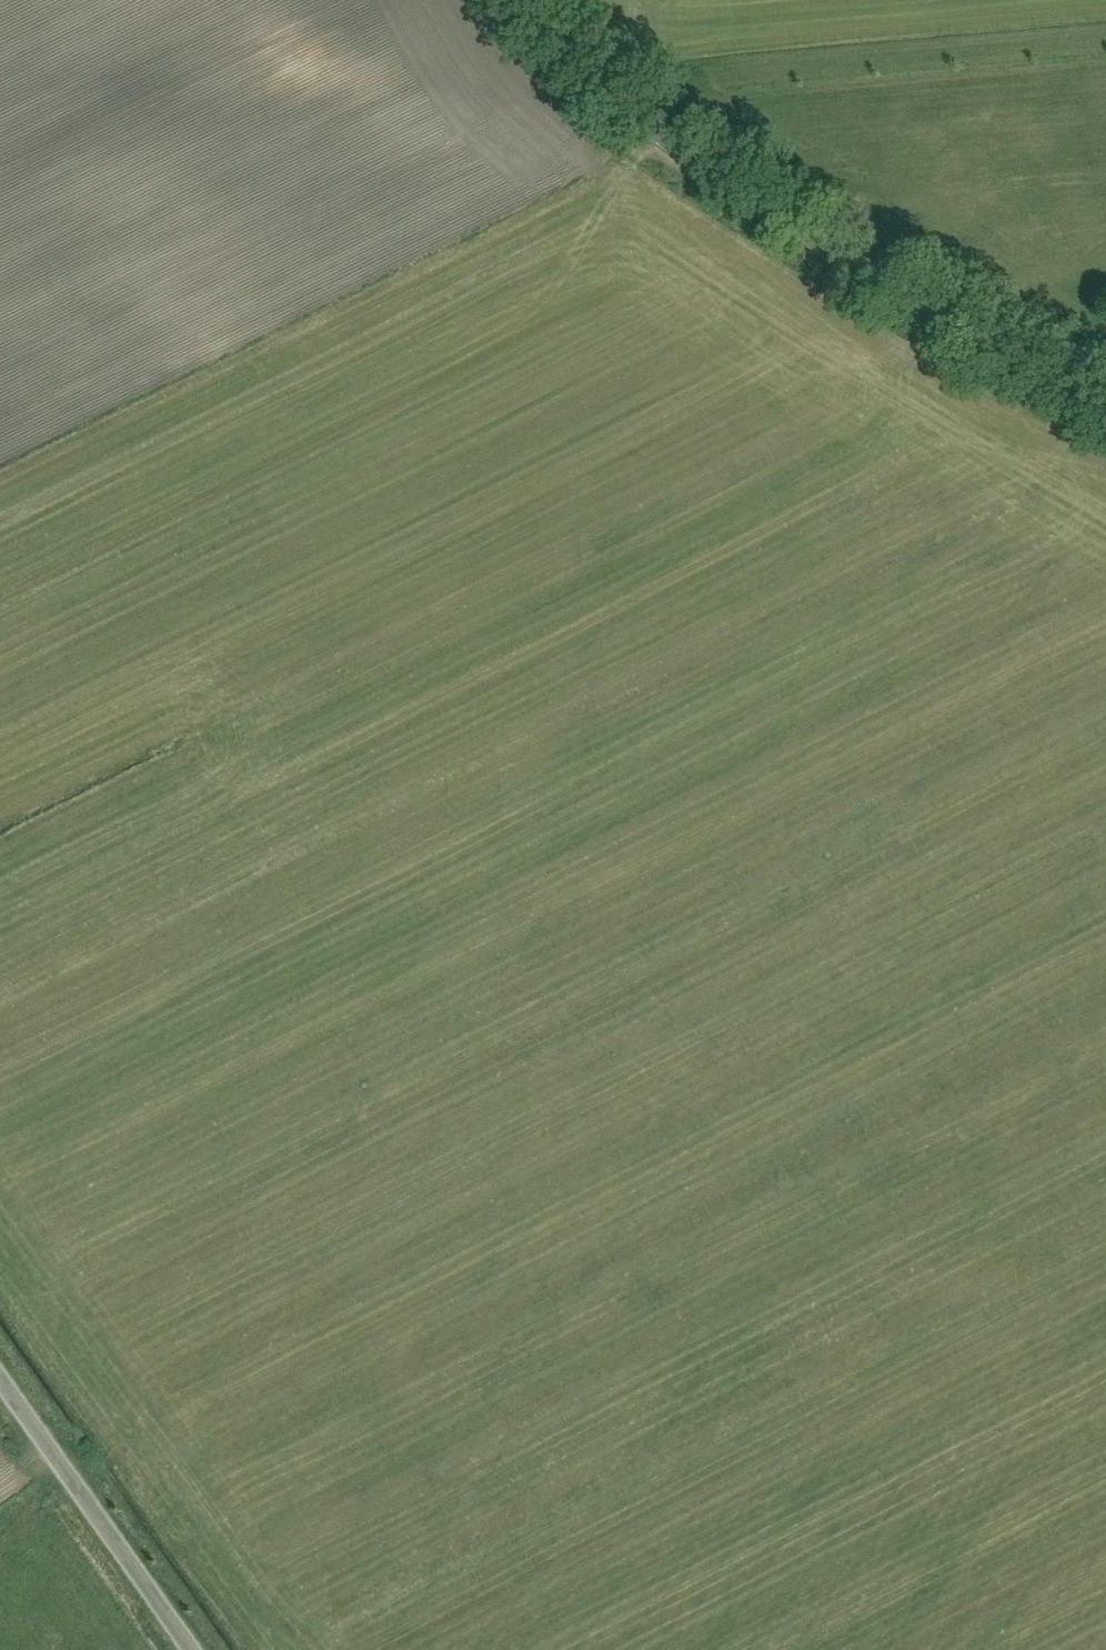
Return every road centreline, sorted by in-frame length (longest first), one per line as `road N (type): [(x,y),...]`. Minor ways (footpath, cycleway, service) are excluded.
road 1 (unclassified): [(1105,414),(721,192),(600,91),(532,0)]
road 2 (unclassified): [(190,1649),(0,1381)]

